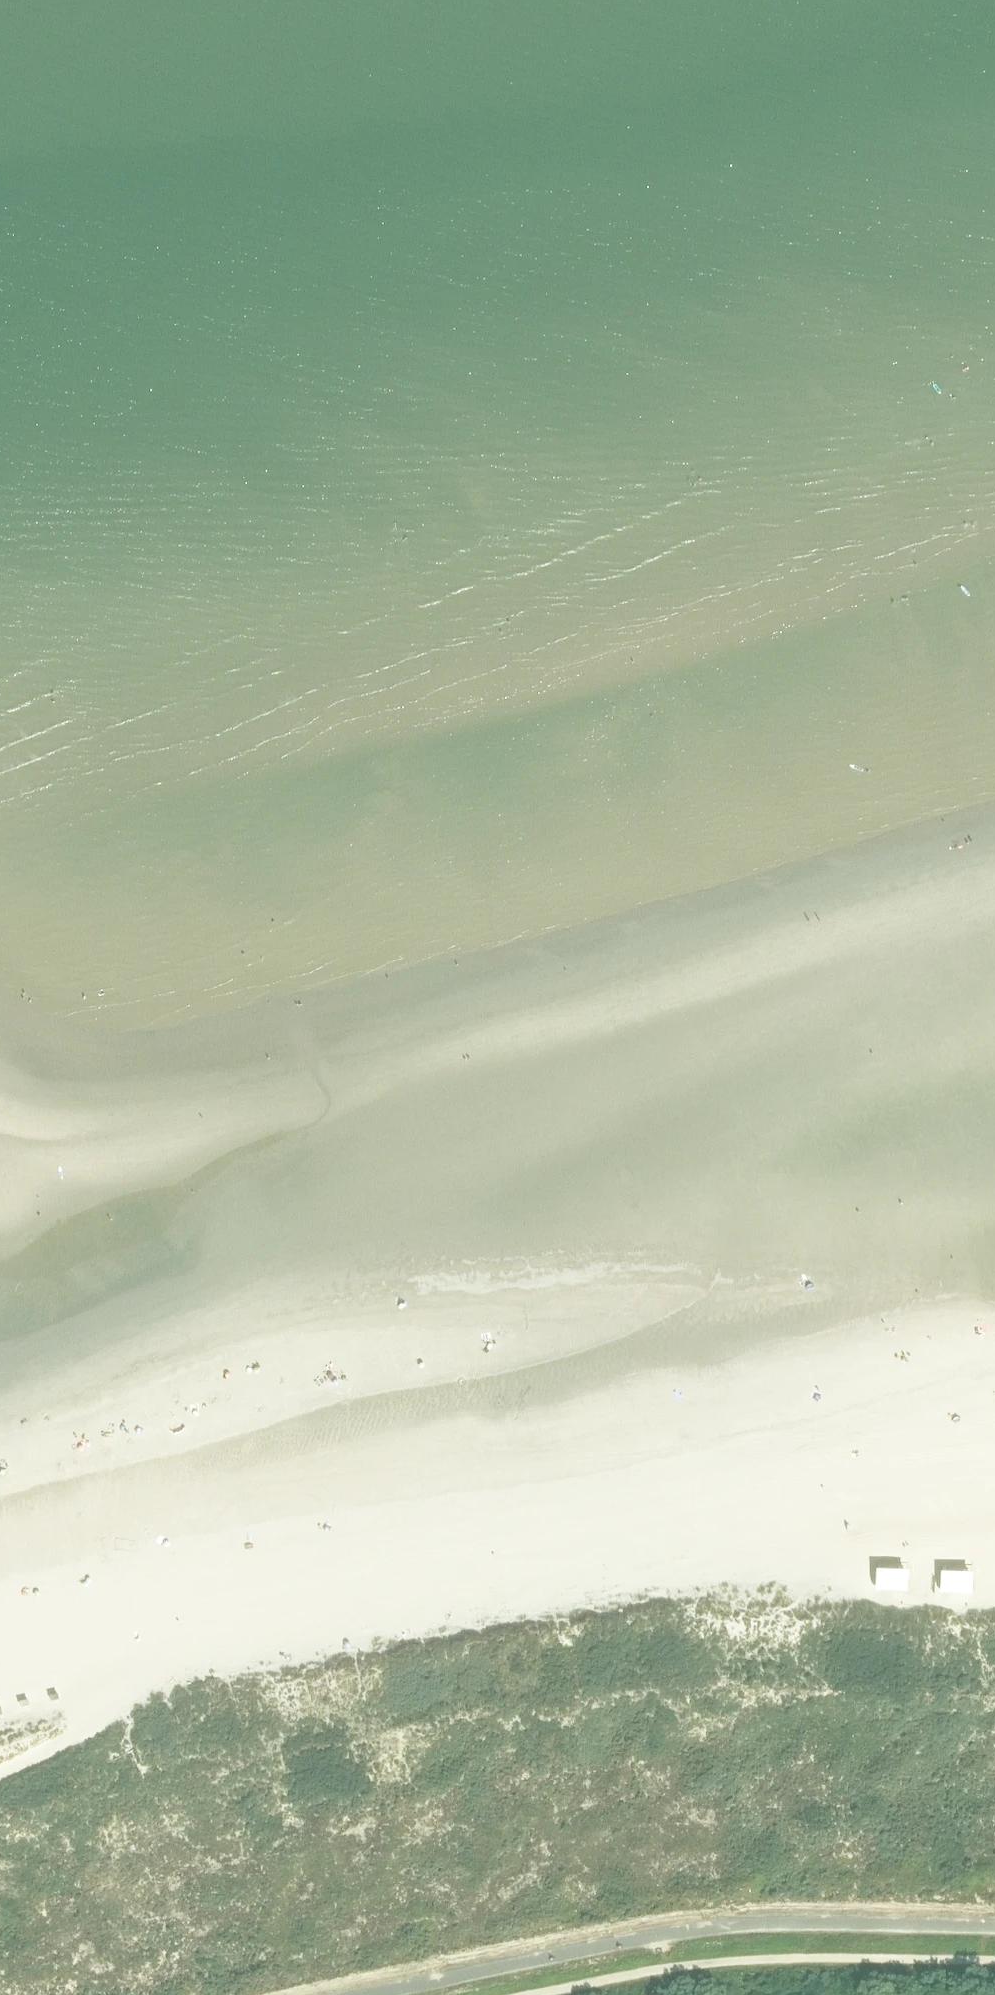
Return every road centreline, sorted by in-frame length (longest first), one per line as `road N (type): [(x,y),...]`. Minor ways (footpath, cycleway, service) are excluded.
road 1 (track): [(0,1775),(104,1728),(119,1709)]

